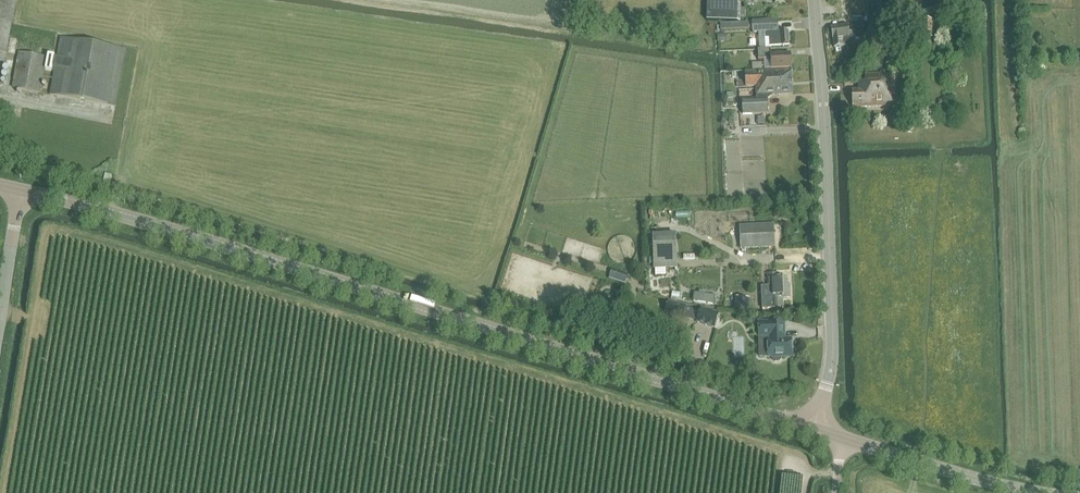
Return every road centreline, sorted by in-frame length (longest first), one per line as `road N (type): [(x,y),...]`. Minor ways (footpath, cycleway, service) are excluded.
road 1 (tertiary): [(816,428),(134,215),(21,189)]
road 2 (tertiary): [(816,428),(831,337),(814,0)]
road 3 (tertiary): [(841,438),(1037,492)]
road 4 (tertiary): [(0,314),(21,189)]

